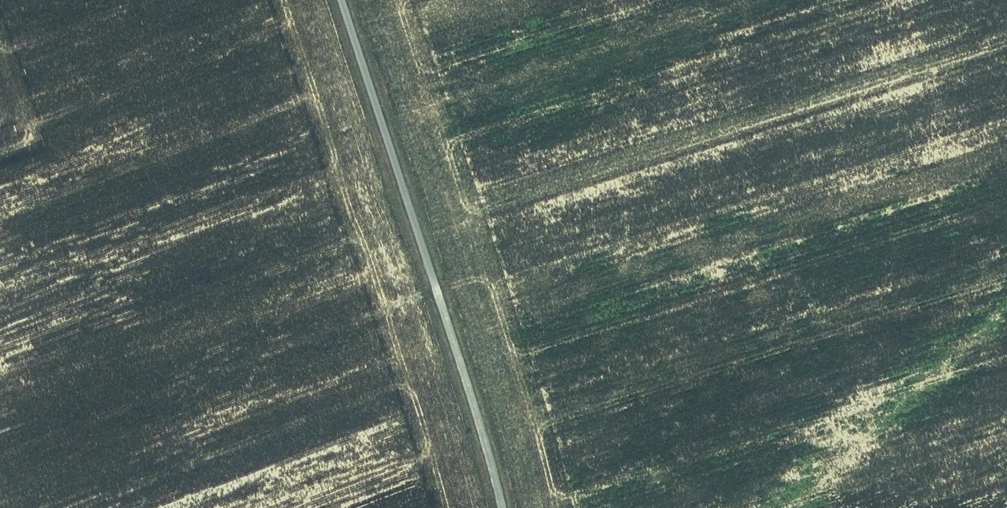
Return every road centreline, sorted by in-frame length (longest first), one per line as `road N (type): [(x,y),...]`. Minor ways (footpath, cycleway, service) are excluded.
road 1 (residential): [(503,507),(342,0)]

